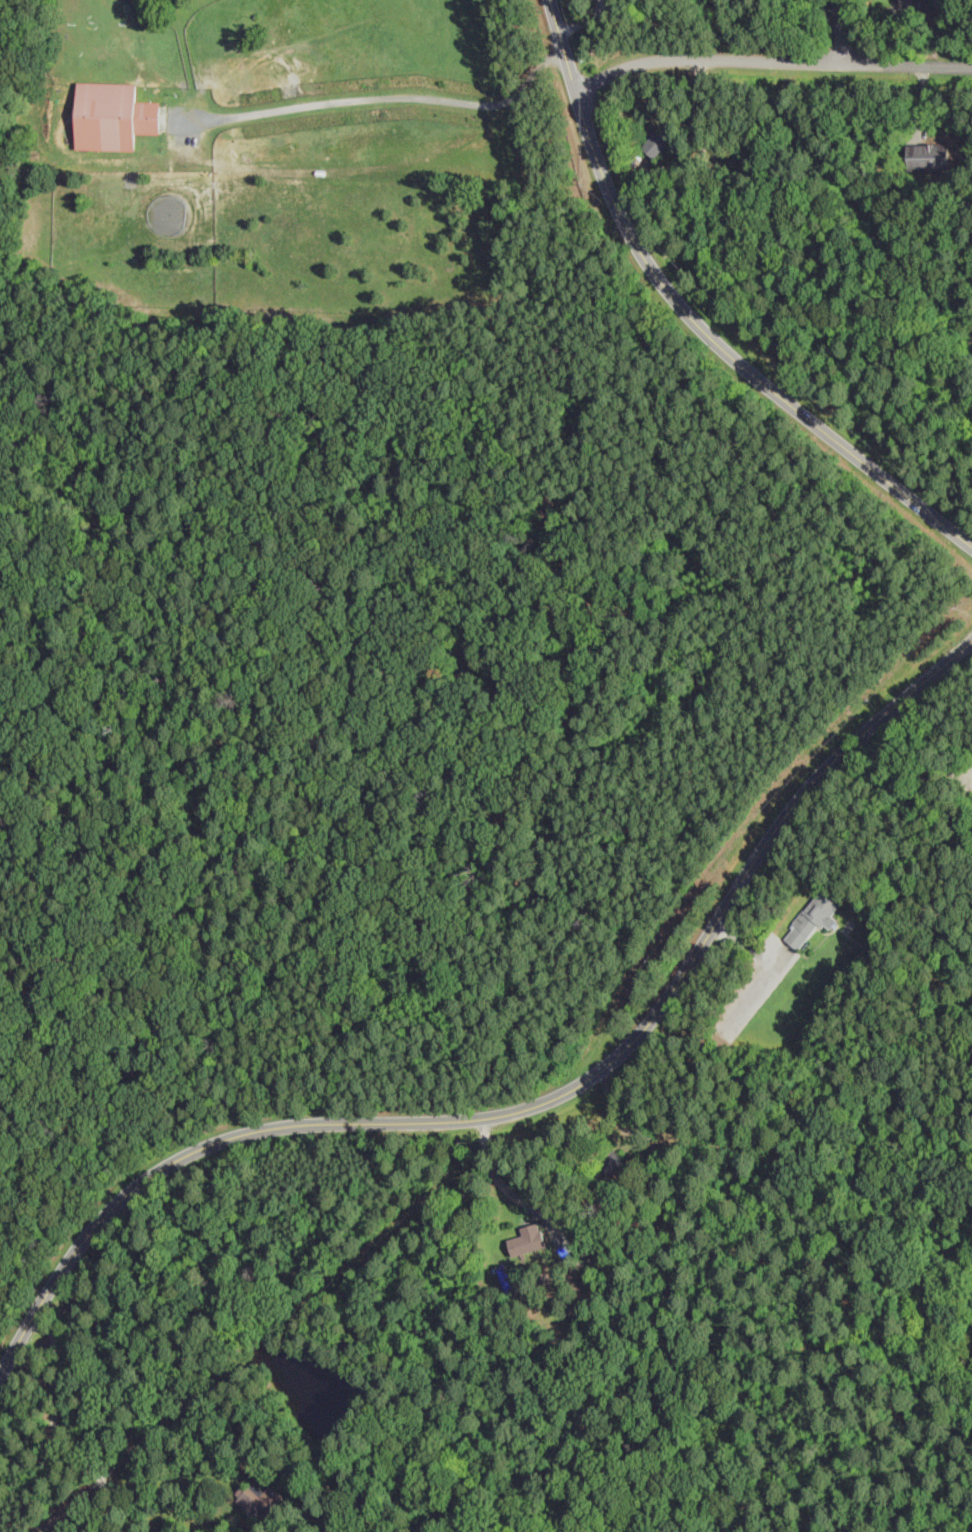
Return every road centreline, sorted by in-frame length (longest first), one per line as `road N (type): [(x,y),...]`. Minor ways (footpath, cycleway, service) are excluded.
road 1 (residential): [(0,1387),(94,1229),(131,1193),(216,1145),(307,1124),(470,1123),(529,1111),(585,1084),(640,1038),(777,831),(826,772),(971,639)]
road 2 (secondary): [(971,545),(719,344),(657,274),(606,181),(551,0)]
road 3 (residential): [(580,100),(606,73),(637,61),(971,67)]

